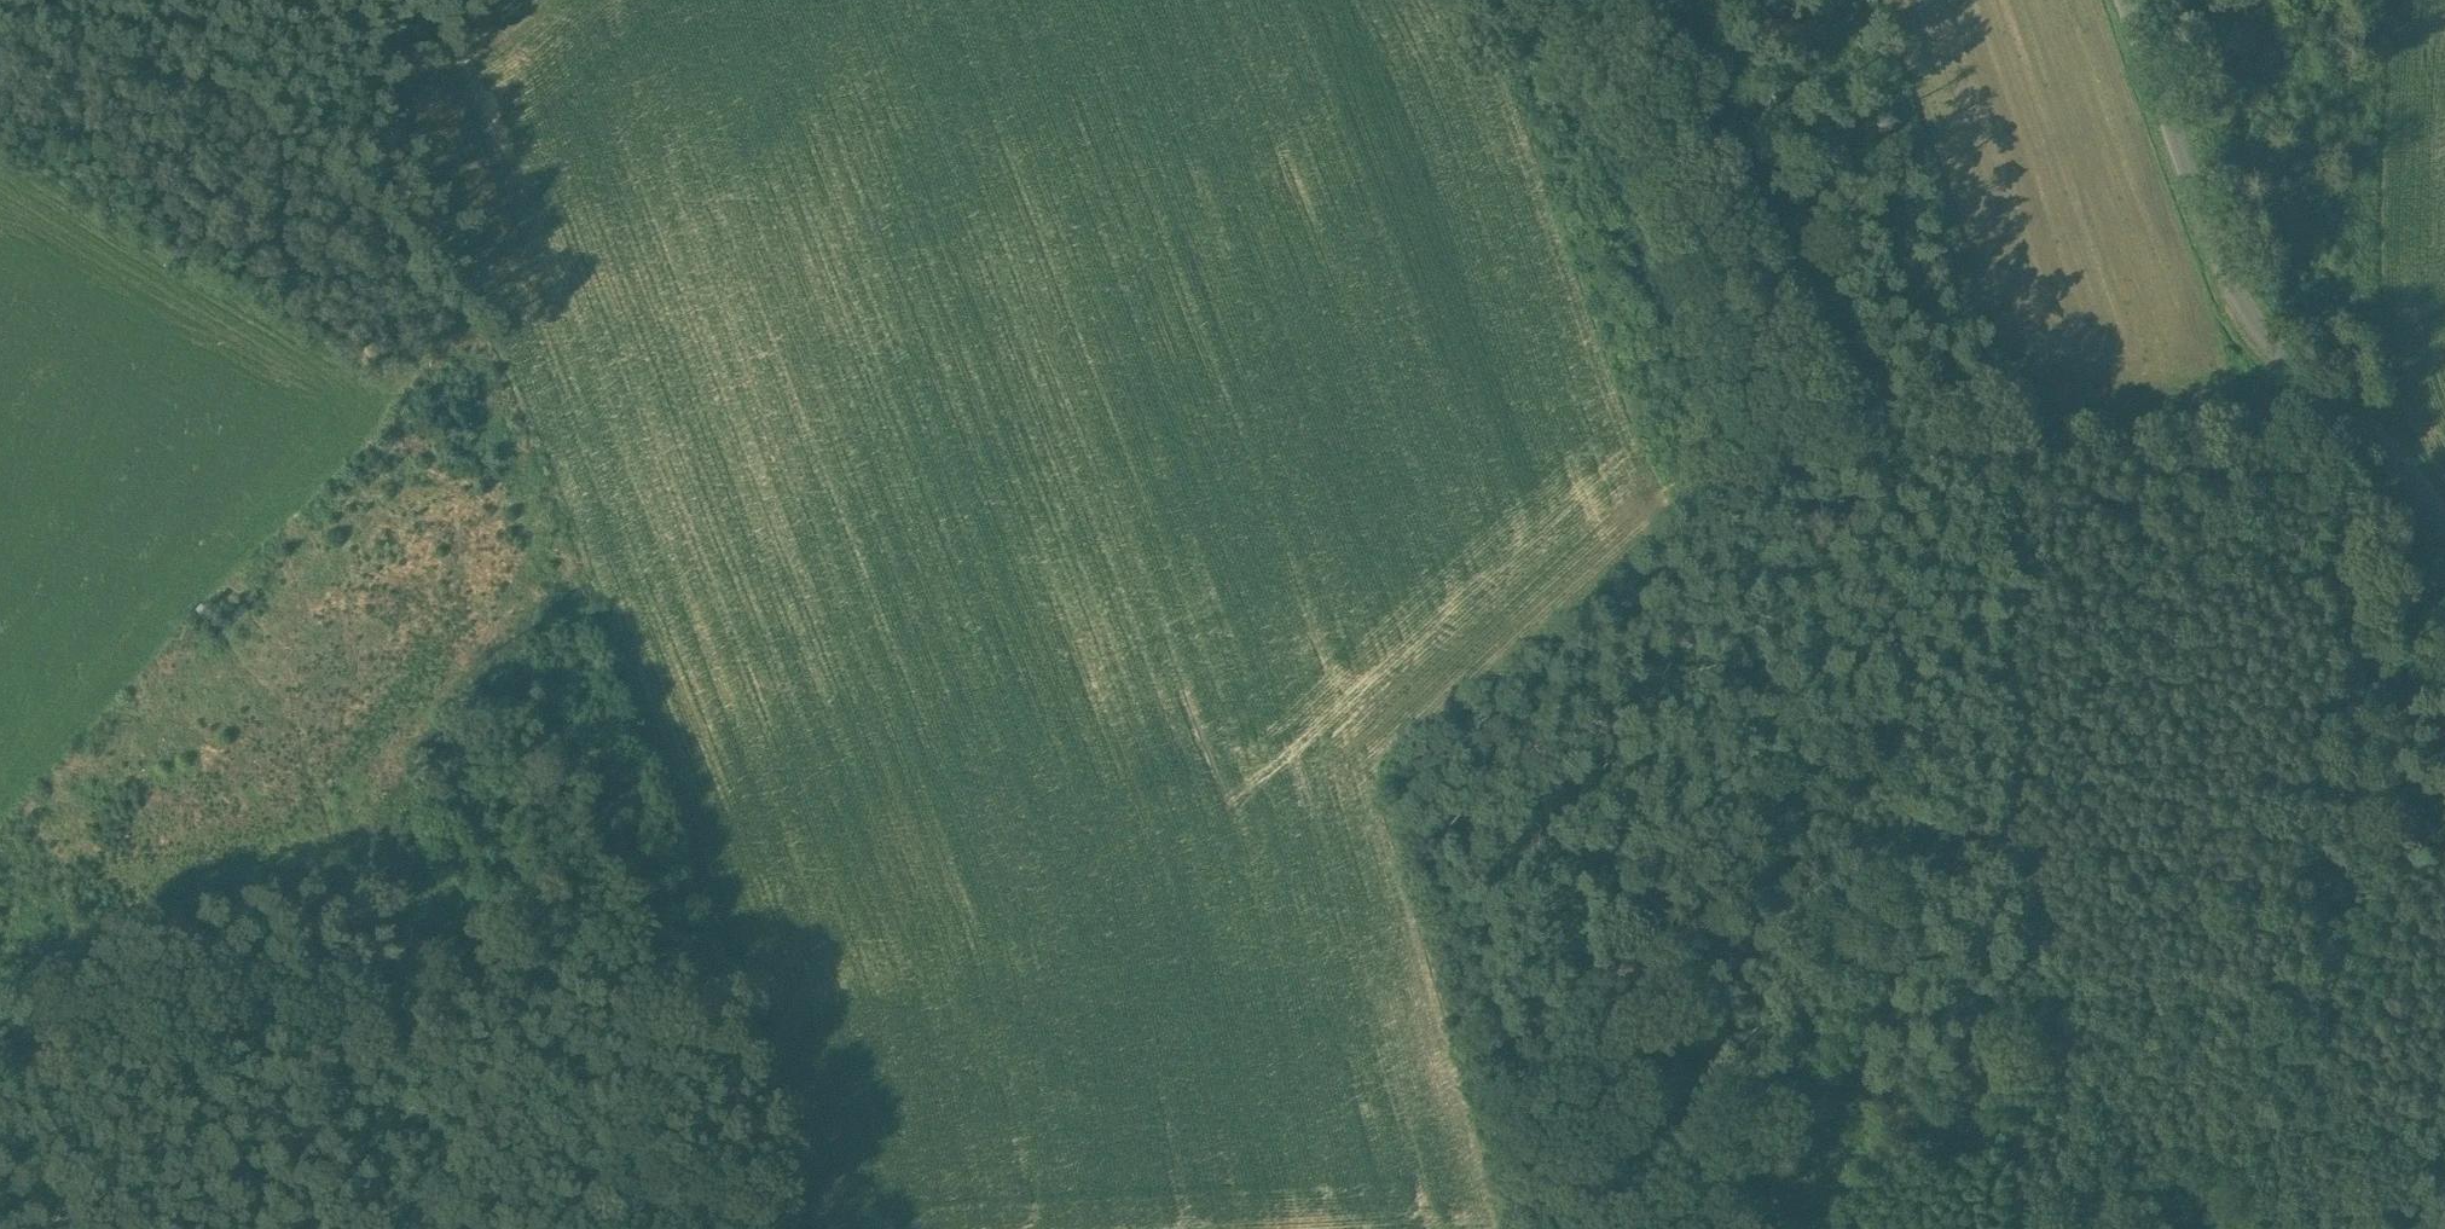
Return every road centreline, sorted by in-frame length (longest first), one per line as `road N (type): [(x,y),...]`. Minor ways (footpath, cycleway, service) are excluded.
road 1 (unclassified): [(2135,0),(2244,298),(2270,346),(2304,382),(2371,429),(2444,520)]

